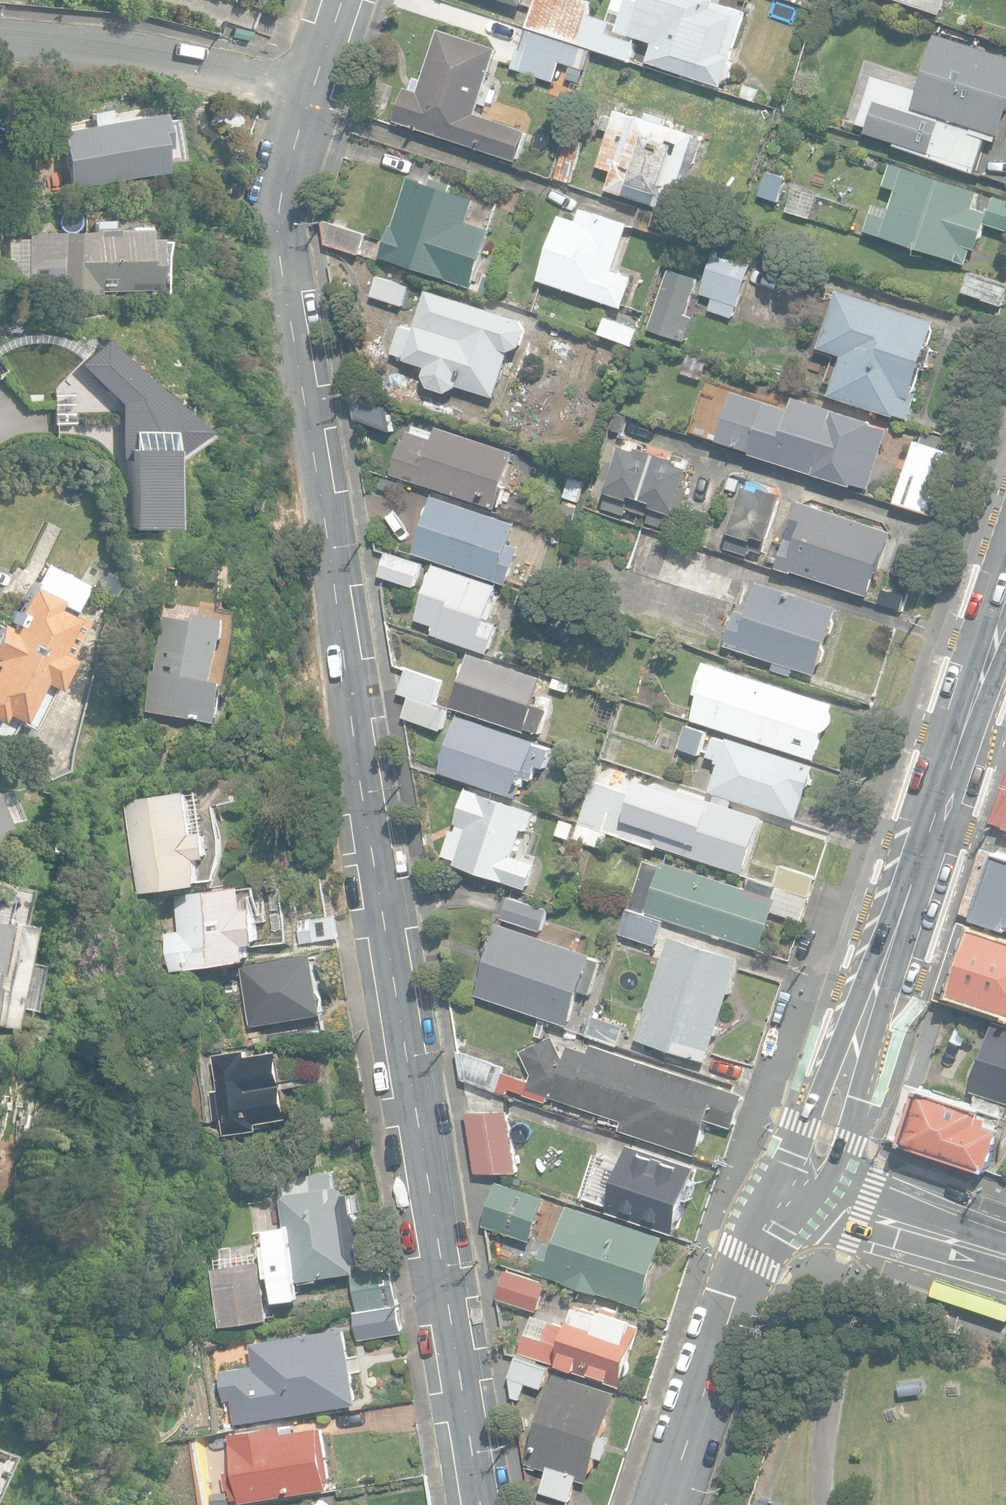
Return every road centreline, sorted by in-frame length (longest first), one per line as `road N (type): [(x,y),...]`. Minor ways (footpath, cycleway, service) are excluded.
road 1 (residential): [(482,1504),(279,262),(281,201),(314,95)]
road 2 (secondary): [(1005,602),(807,1192)]
road 3 (unclassified): [(807,1192),(750,1258),(665,1504)]
road 4 (residential): [(0,36),(205,60),(314,95)]
road 5 (secondary): [(1005,1255),(807,1192)]

